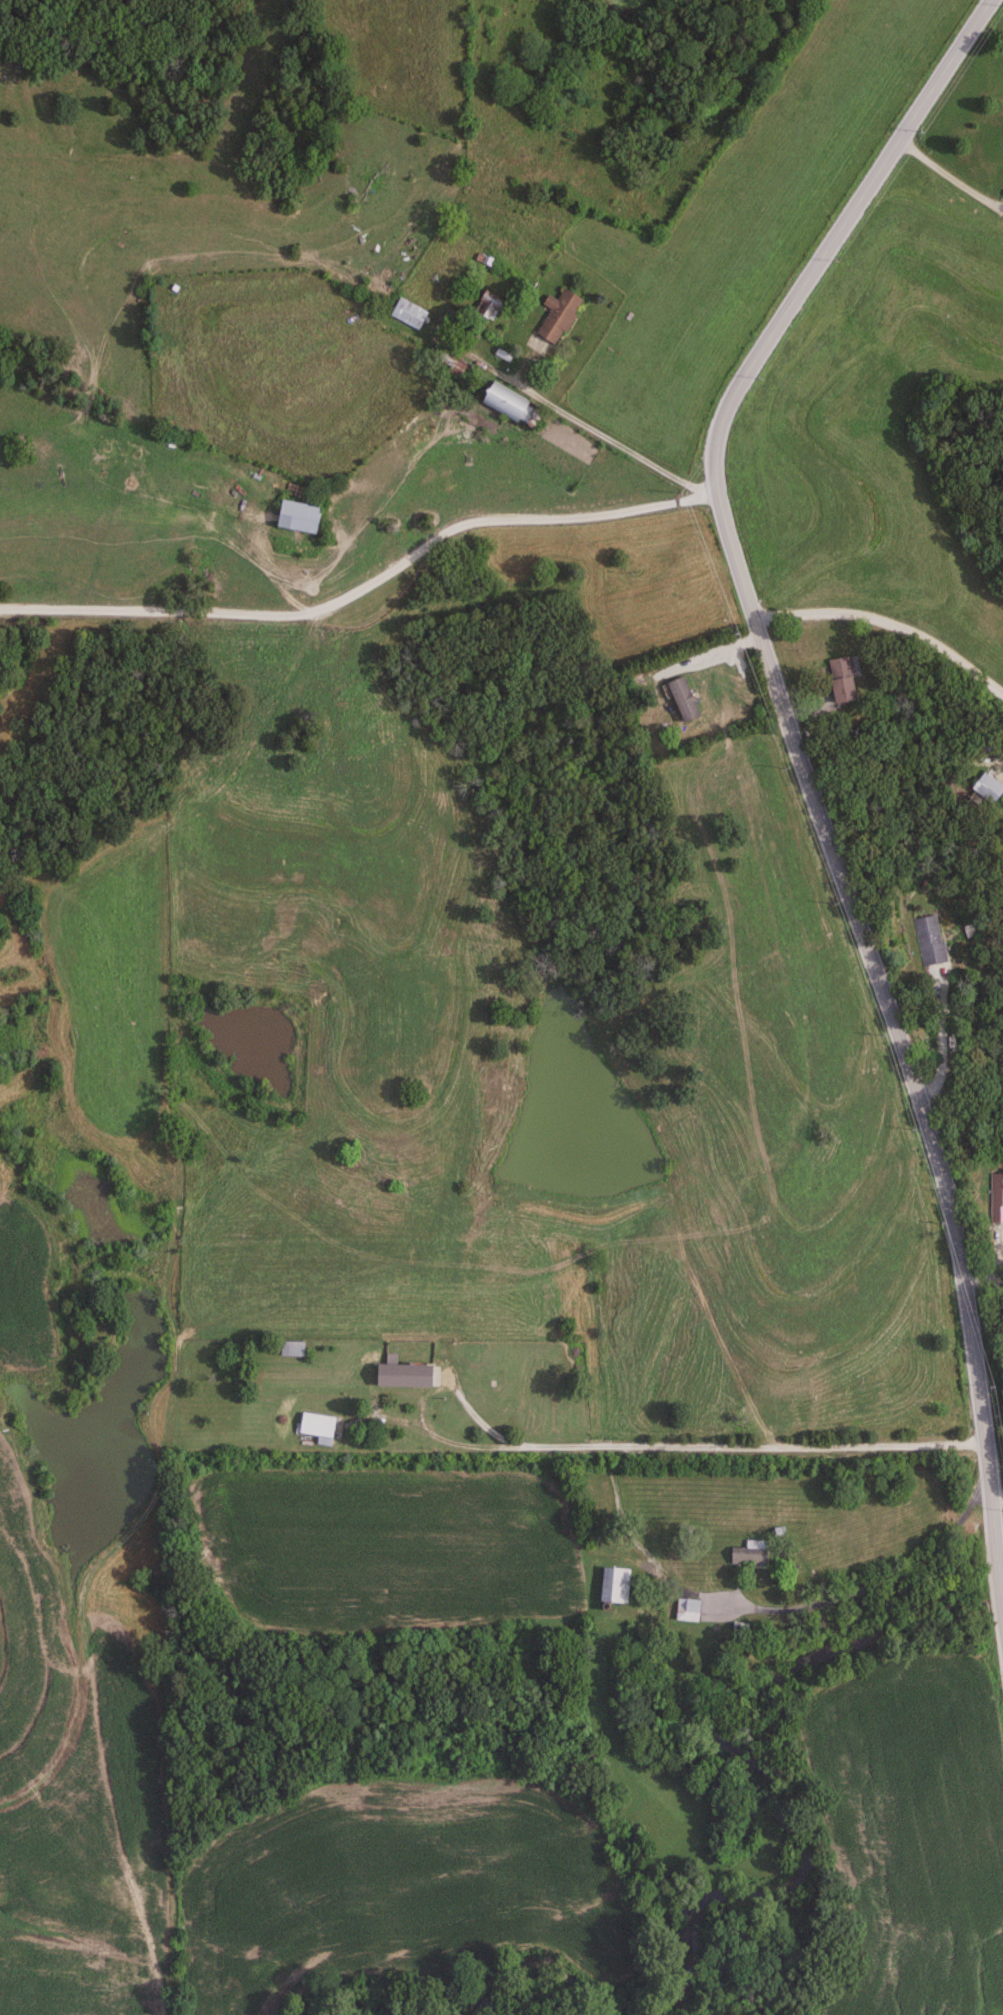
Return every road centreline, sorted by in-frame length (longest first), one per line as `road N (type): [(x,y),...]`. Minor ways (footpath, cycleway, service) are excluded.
road 1 (tertiary): [(1002,1630),(948,1195),(768,664),(720,499),(714,450),(731,406),(991,0)]
road 2 (residential): [(720,495),(597,515),(463,523),(369,584),(300,613),(0,609)]
road 3 (residential): [(756,620),(873,617),(931,643),(1002,697)]

